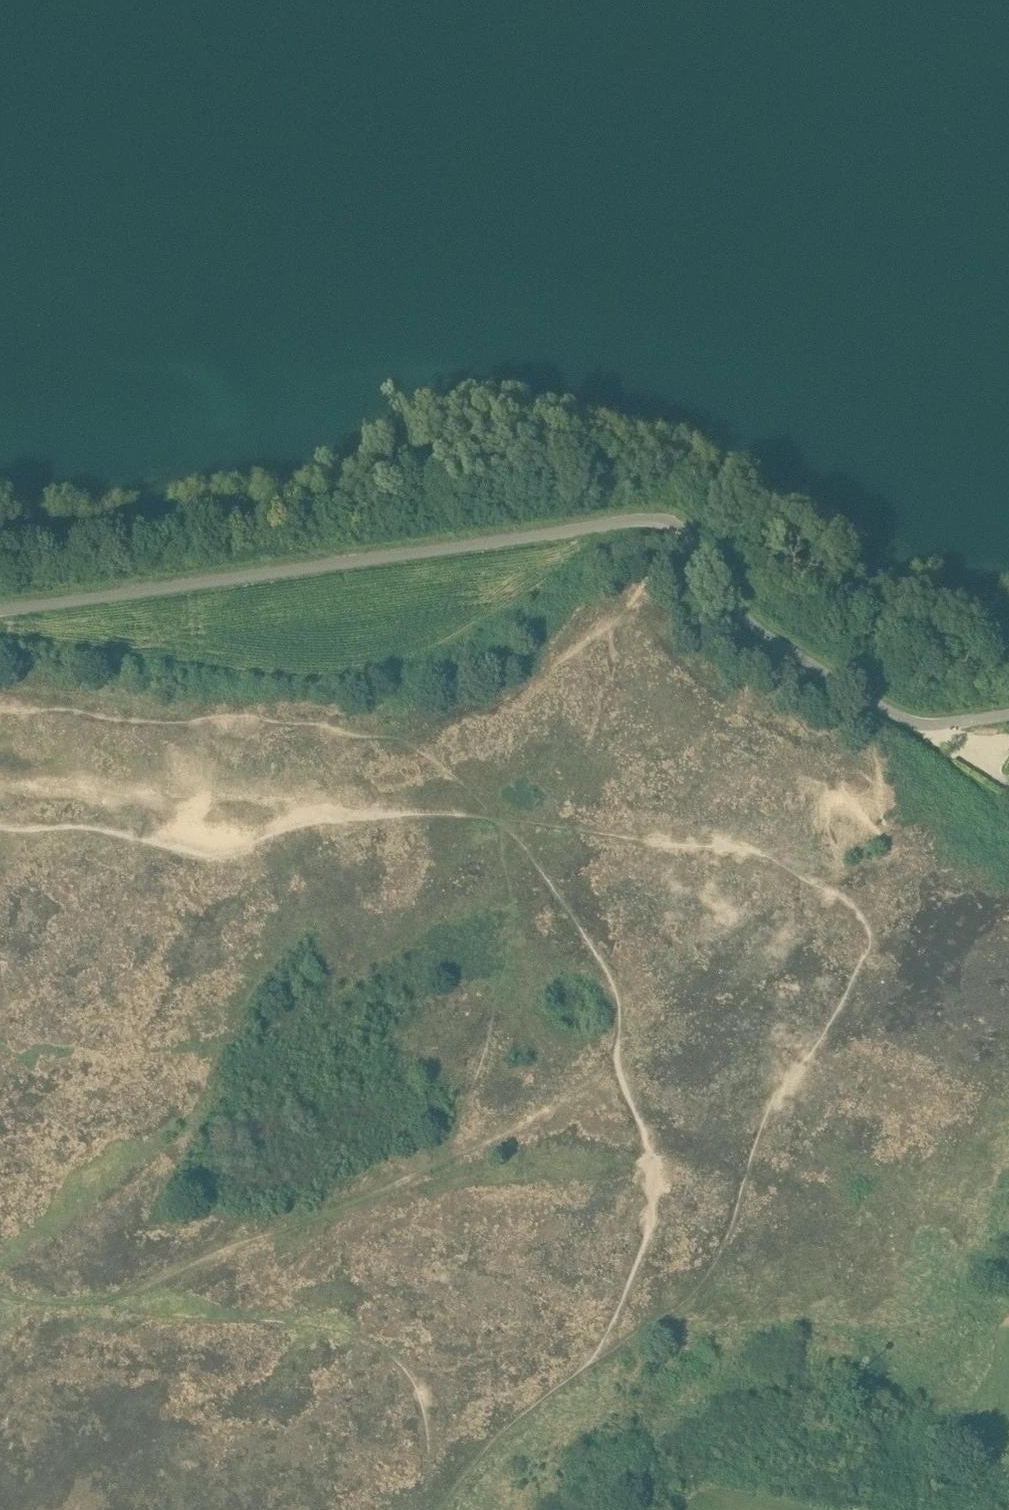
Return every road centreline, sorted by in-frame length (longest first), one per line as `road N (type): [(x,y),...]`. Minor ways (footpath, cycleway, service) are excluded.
road 1 (track): [(0,771),(498,814),(551,870),(586,927),(625,998),(618,1046),(660,1177),(644,1246),(590,1364),(503,1432),(439,1509)]
road 2 (track): [(0,704),(207,730),(402,736),(601,635),(646,598),(678,520)]
road 3 (track): [(0,1288),(92,1304),(129,1295),(629,1086)]

